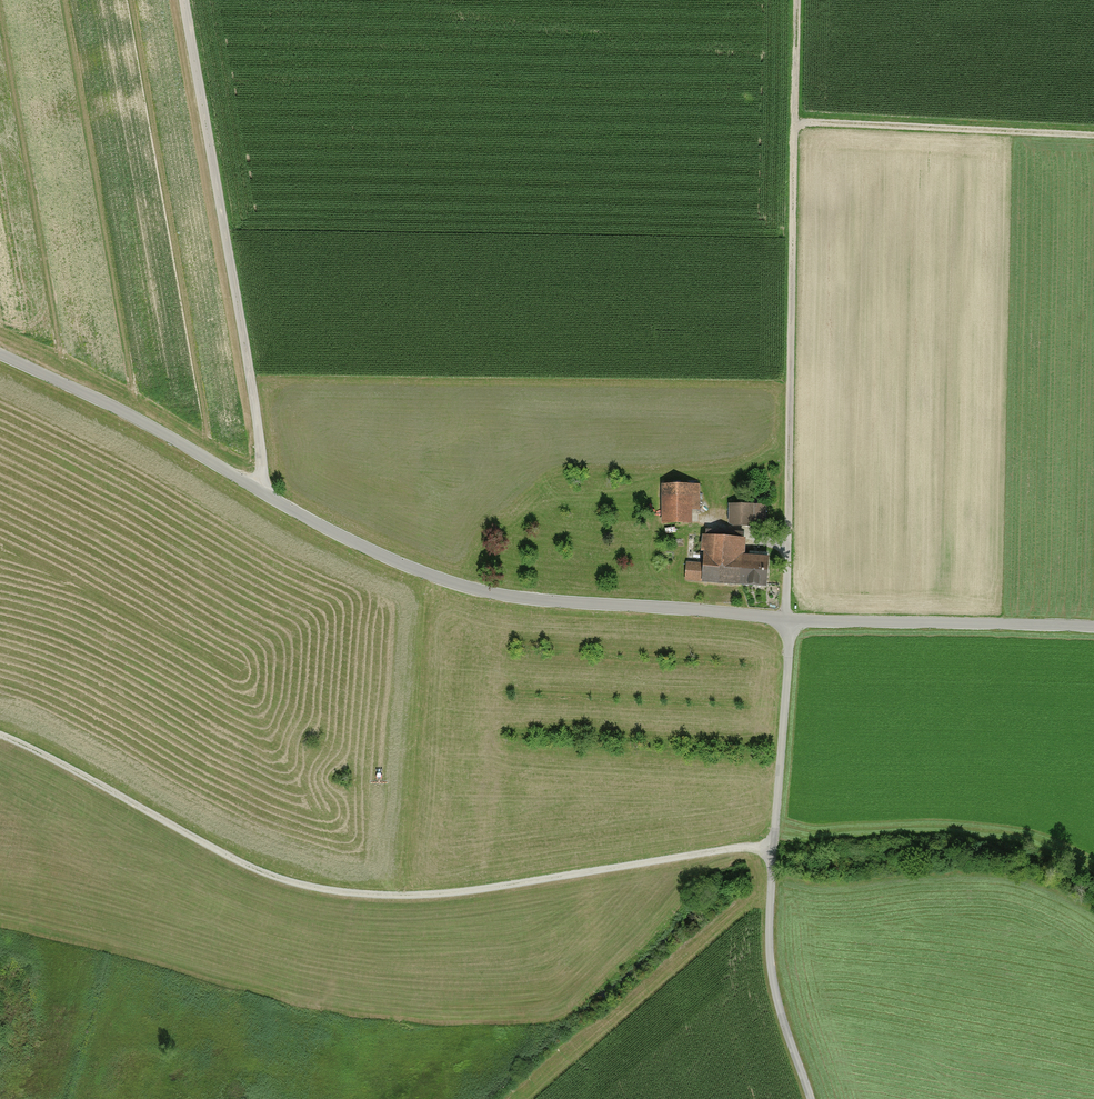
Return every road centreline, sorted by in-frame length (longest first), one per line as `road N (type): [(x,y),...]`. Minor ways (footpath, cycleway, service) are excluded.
road 1 (unclassified): [(0,354),(122,411),(394,562),(473,589),(787,619),(1093,627)]
road 2 (track): [(795,0),(790,643),(768,934),(778,1001),(810,1098)]
road 3 (track): [(0,738),(248,867),(344,892),(417,896),(736,847),(773,848)]
road 4 (track): [(263,493),(243,318),(180,0)]
road 5 (track): [(793,121),(1093,135)]

